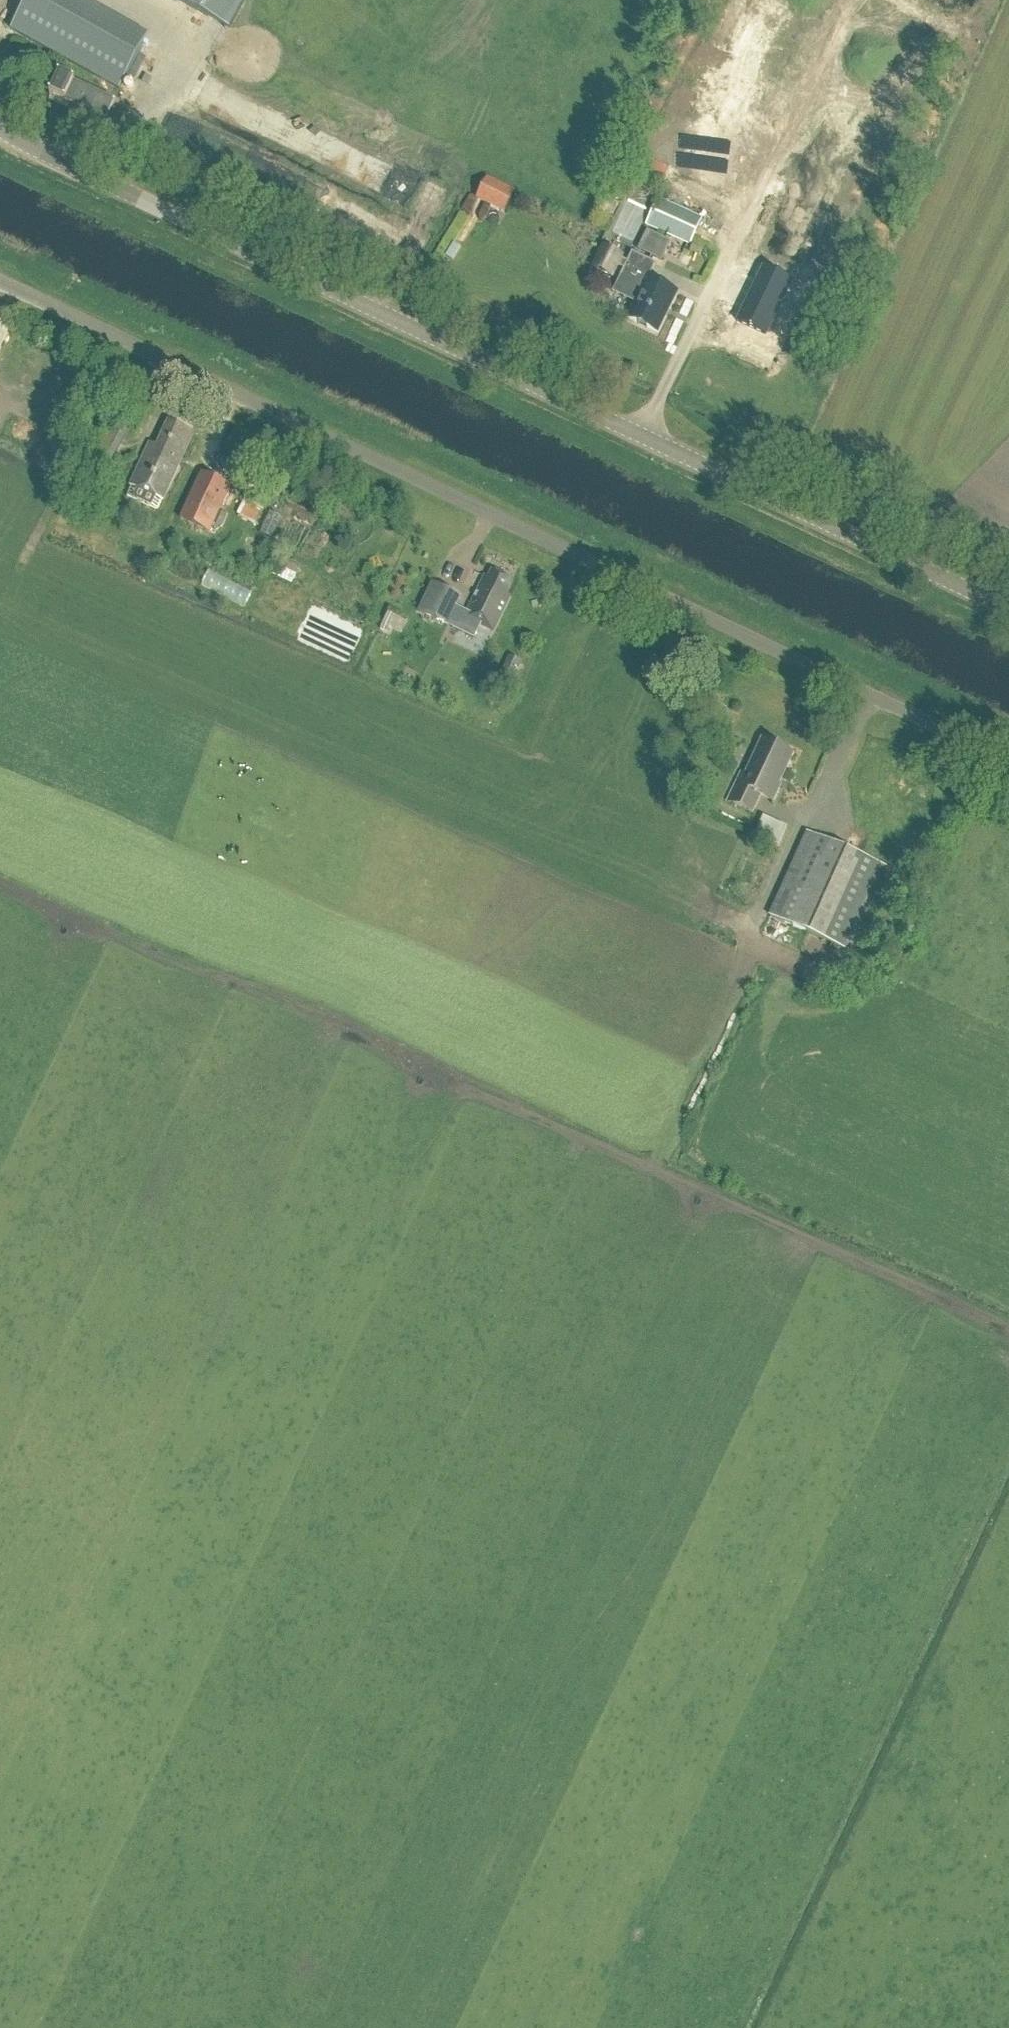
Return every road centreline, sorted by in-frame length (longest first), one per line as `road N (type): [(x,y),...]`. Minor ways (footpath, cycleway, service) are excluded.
road 1 (unclassified): [(1008,762),(0,283)]
road 2 (tertiary): [(1008,612),(0,136)]

